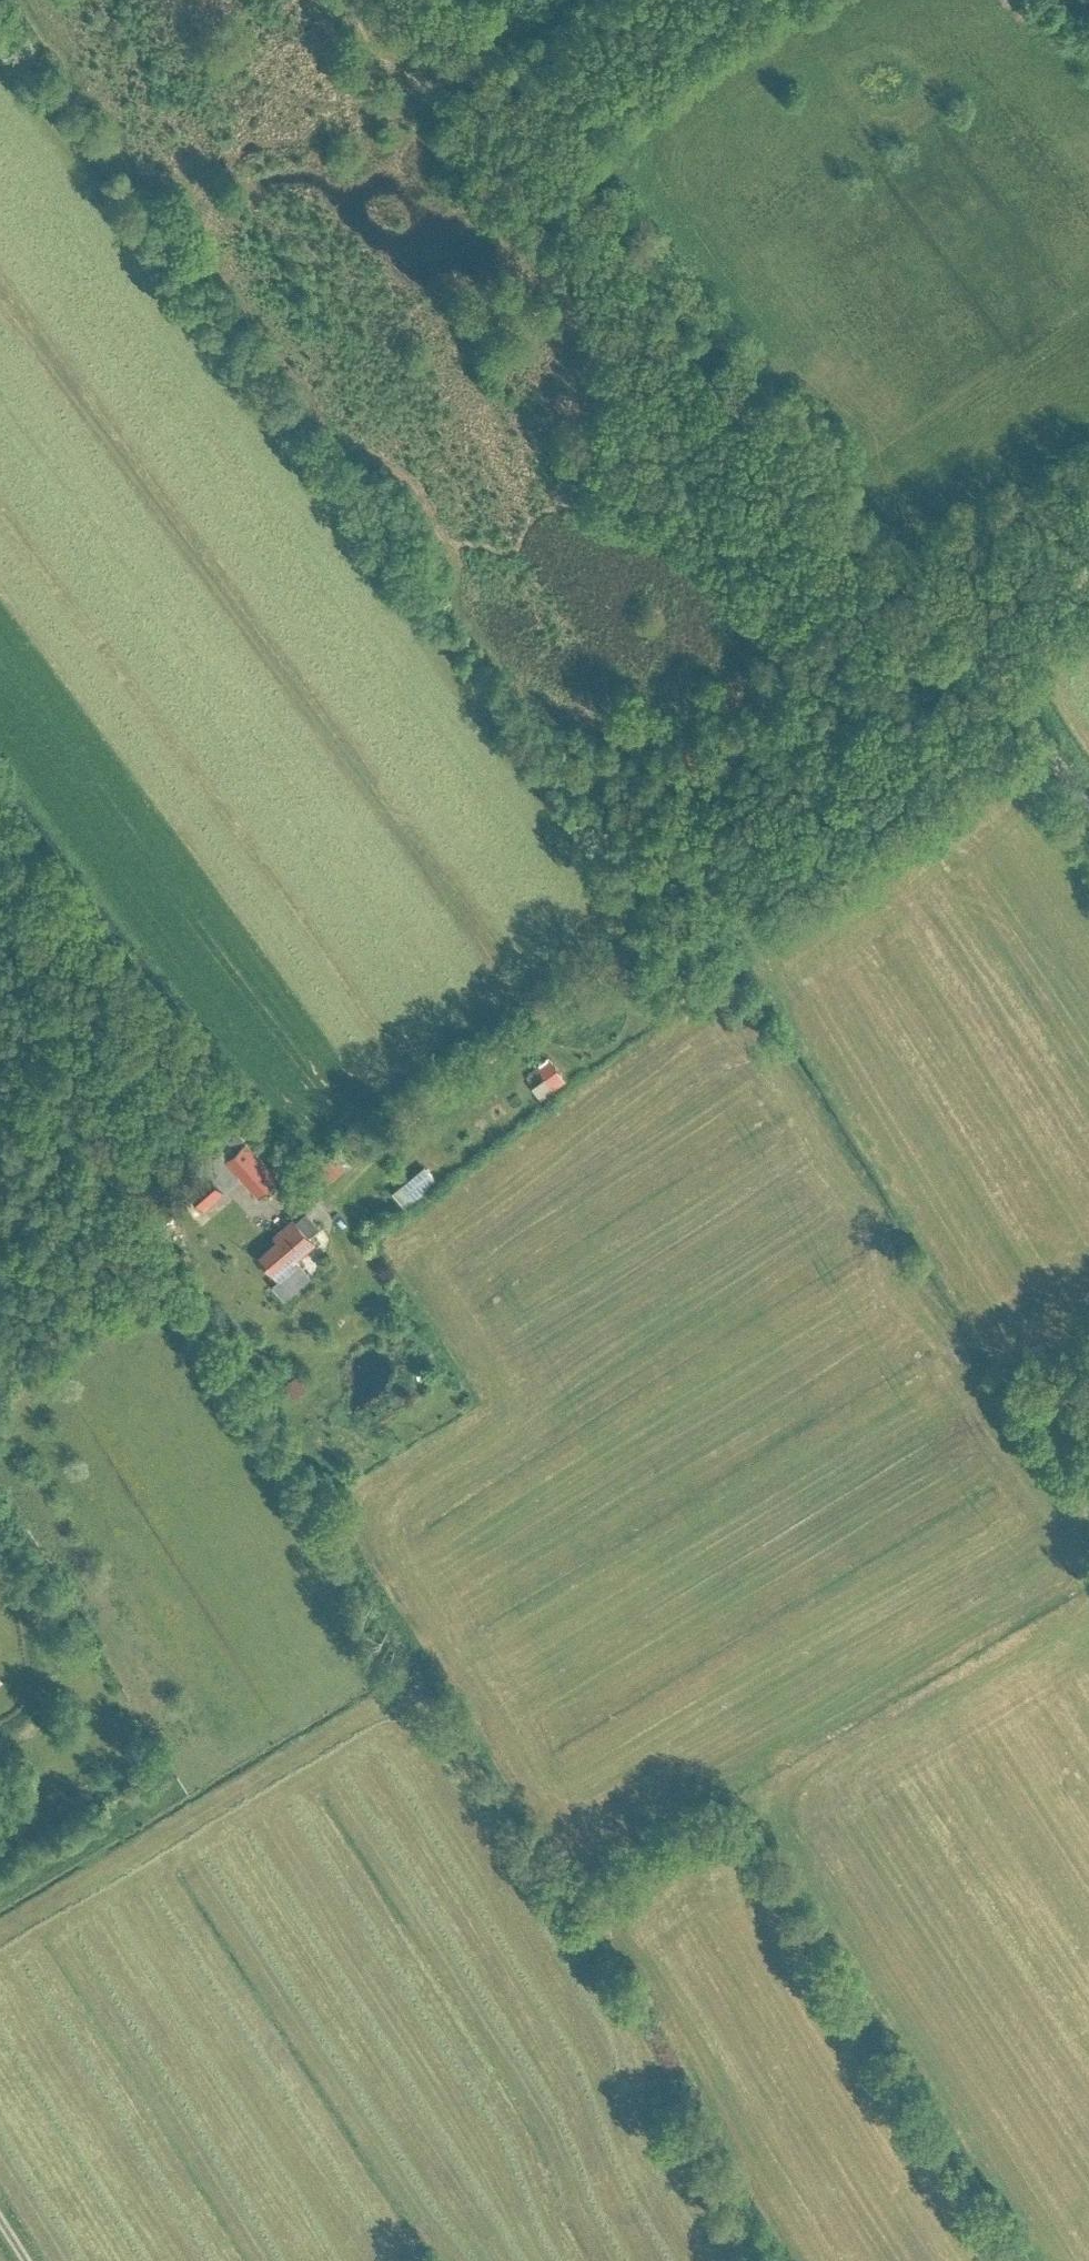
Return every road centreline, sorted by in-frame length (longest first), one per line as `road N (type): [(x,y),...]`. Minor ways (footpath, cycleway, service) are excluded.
road 1 (track): [(356,1151),(1002,681)]
road 2 (track): [(1002,681),(1088,815)]
road 3 (track): [(1002,681),(1005,638),(1088,576)]

